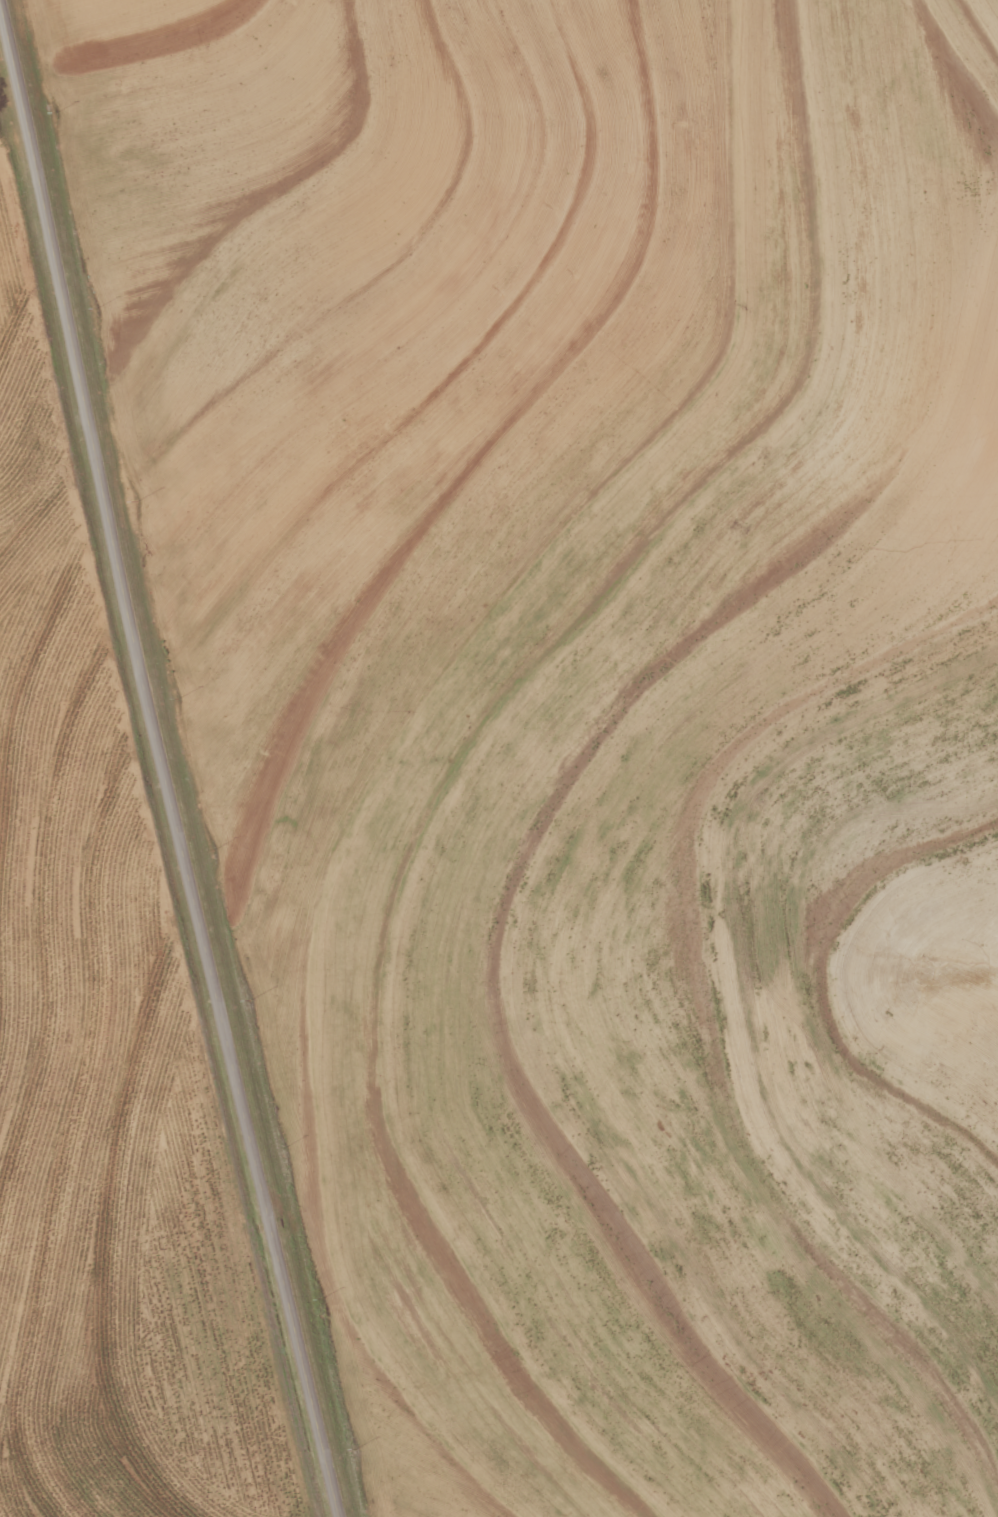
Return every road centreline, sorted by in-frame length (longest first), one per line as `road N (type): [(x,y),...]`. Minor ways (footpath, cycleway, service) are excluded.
road 1 (tertiary): [(341,1516),(154,717),(0,6)]

